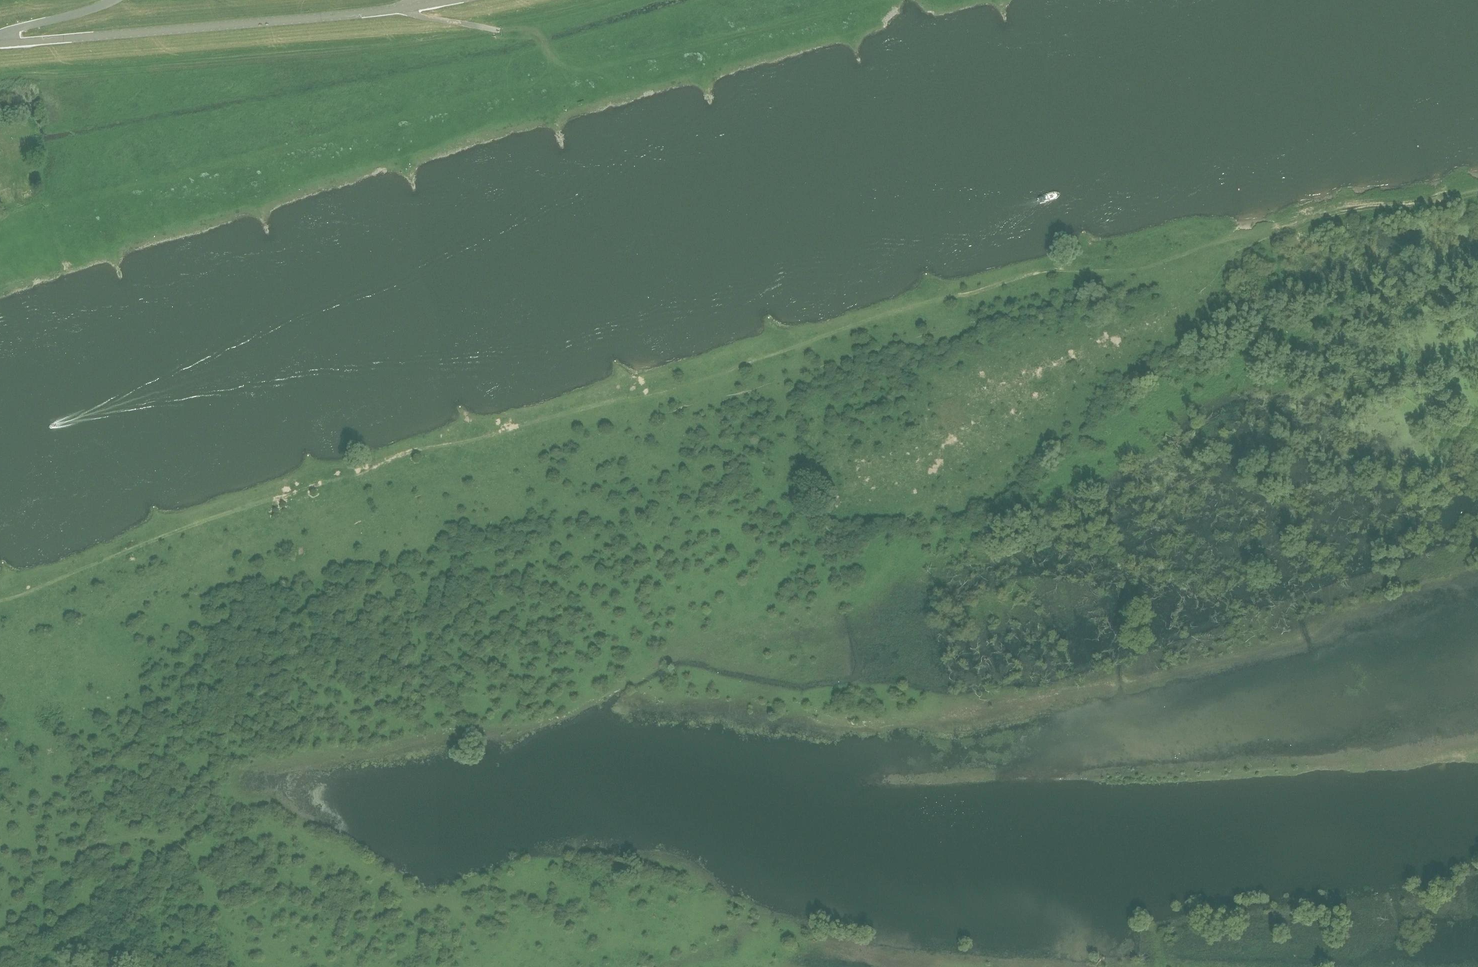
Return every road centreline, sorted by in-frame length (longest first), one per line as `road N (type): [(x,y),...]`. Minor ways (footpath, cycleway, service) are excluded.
road 1 (tertiary): [(3,42),(405,8)]
road 2 (tertiary): [(3,42),(5,33),(113,0)]

